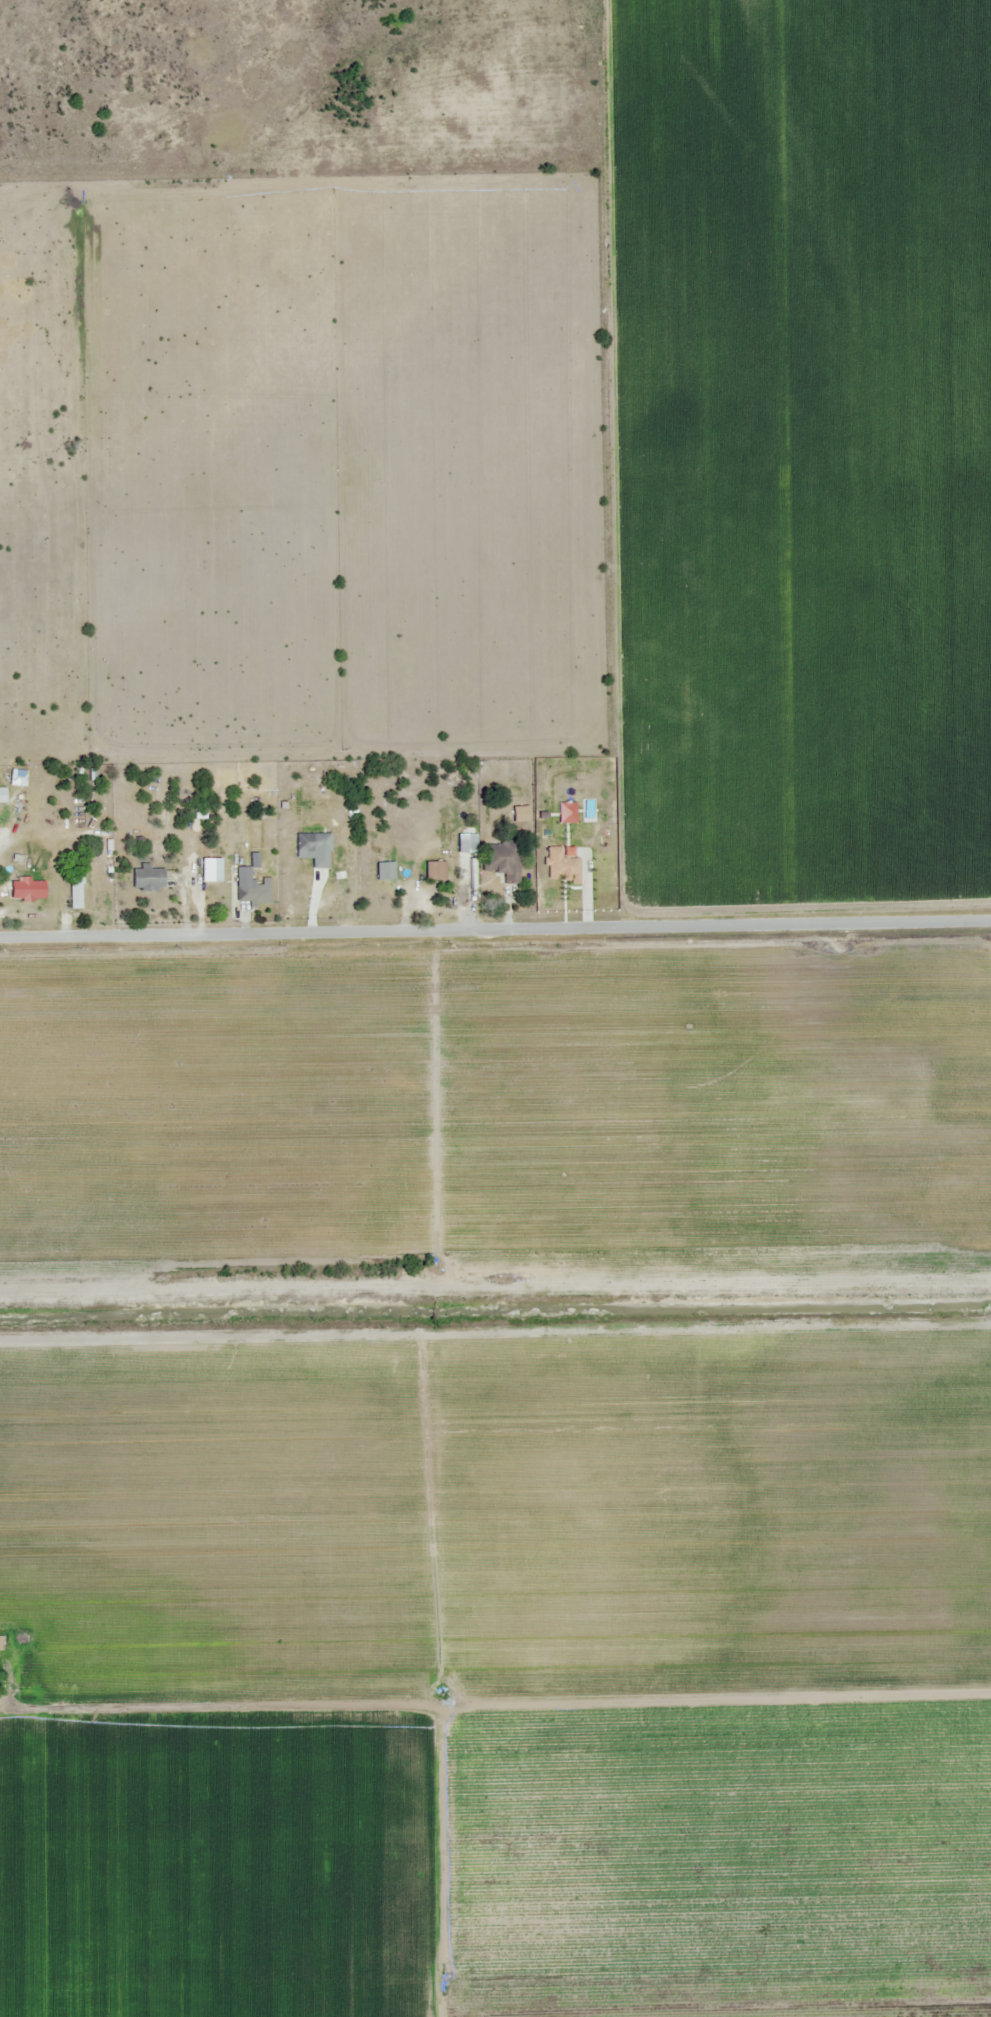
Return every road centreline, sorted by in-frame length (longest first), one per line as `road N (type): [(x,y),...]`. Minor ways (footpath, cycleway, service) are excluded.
road 1 (residential): [(990,918),(0,939)]

